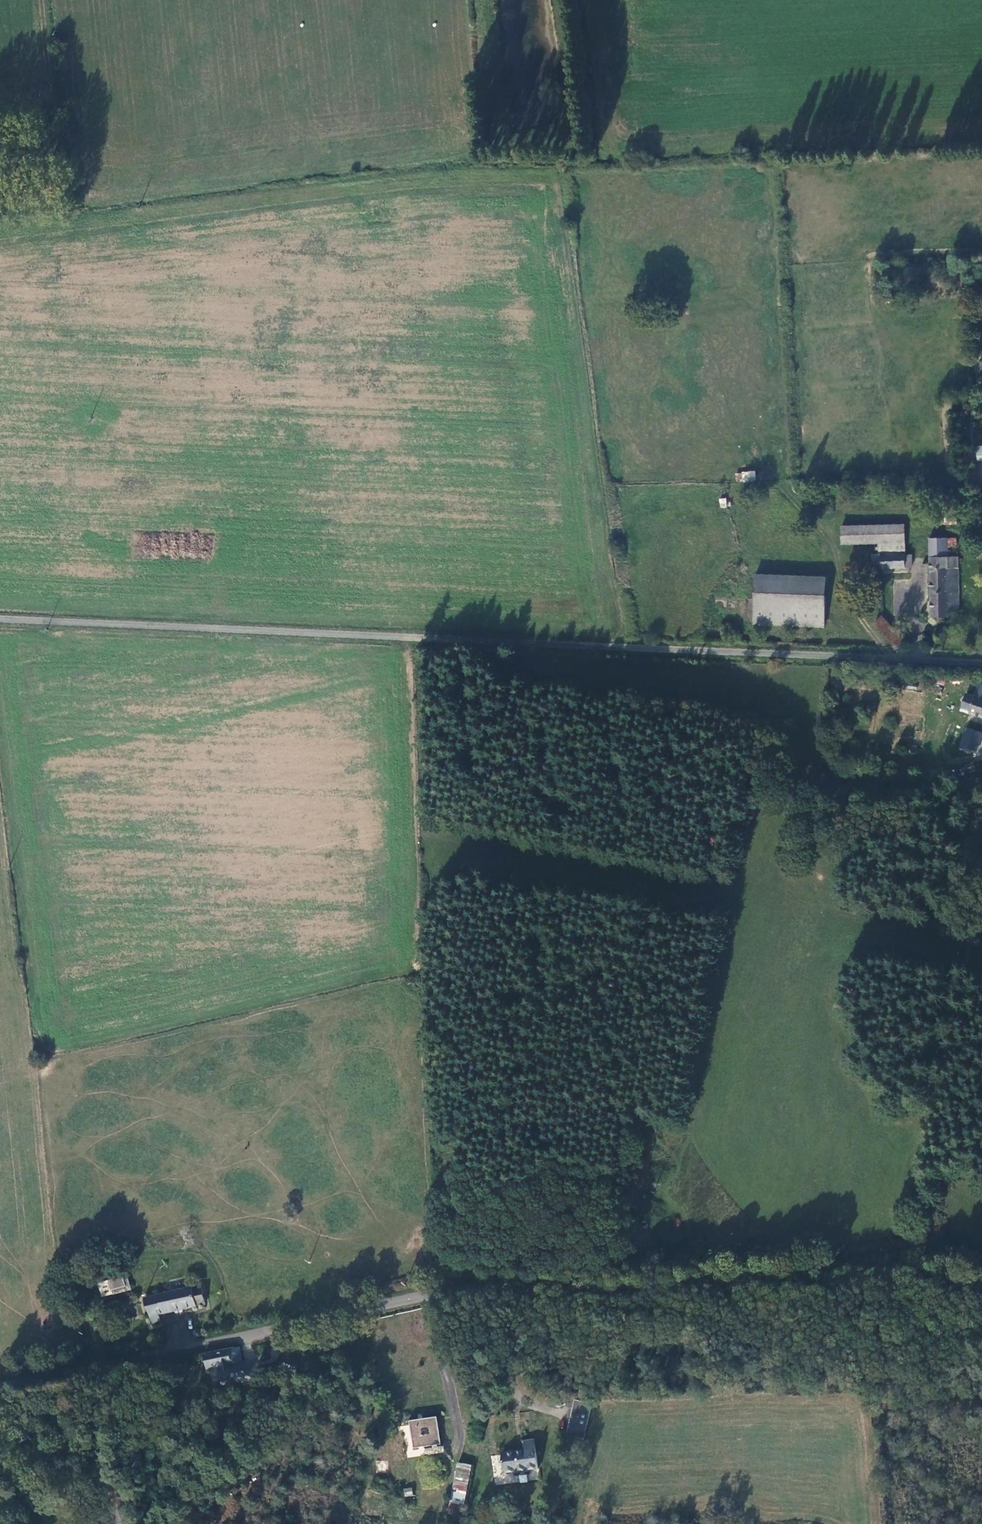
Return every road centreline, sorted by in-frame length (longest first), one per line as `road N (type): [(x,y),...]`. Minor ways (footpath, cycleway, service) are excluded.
road 1 (unclassified): [(981,1287),(848,1264),(440,1293),(0,1385)]
road 2 (unclassified): [(981,664),(0,617)]

